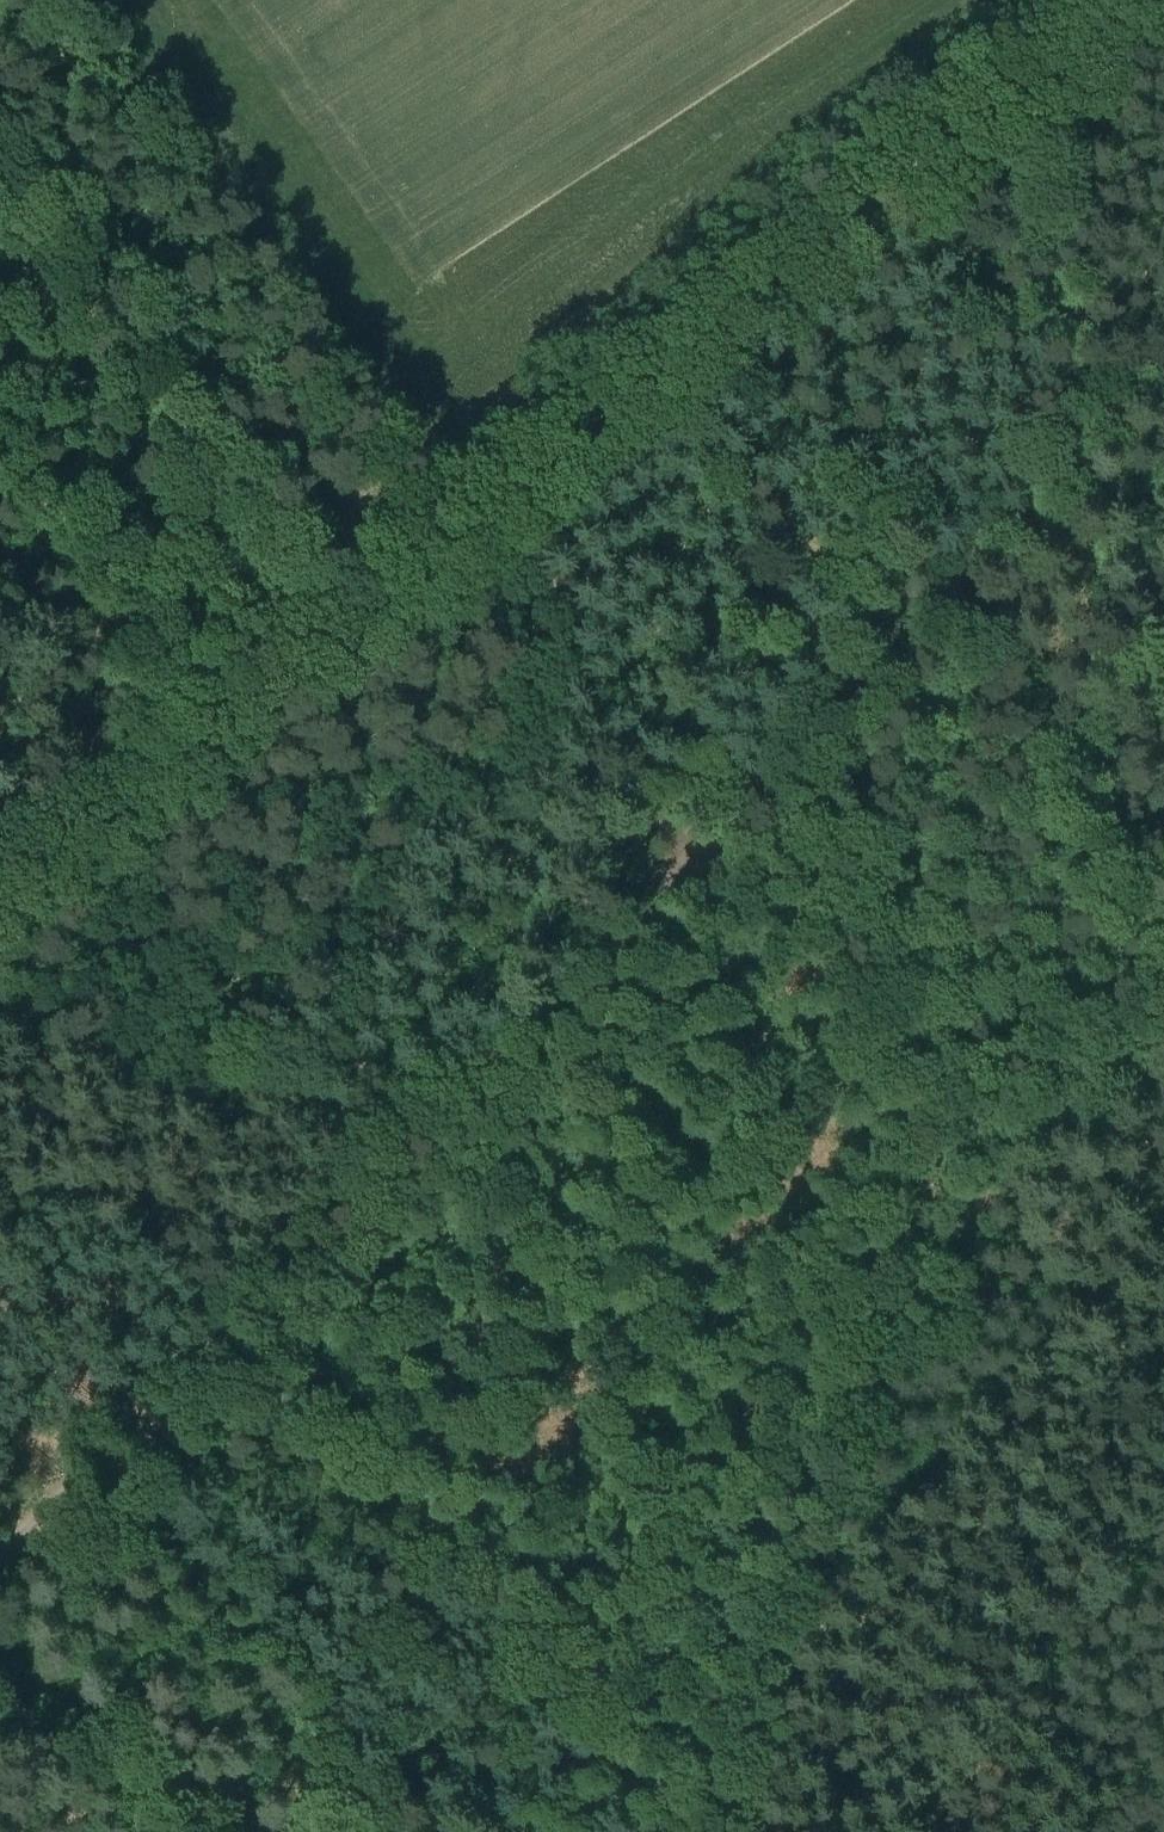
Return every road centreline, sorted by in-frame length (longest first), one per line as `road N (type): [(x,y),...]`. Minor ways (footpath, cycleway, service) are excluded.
road 1 (track): [(0,882),(366,606),(1121,0)]
road 2 (track): [(0,1697),(202,1831)]

